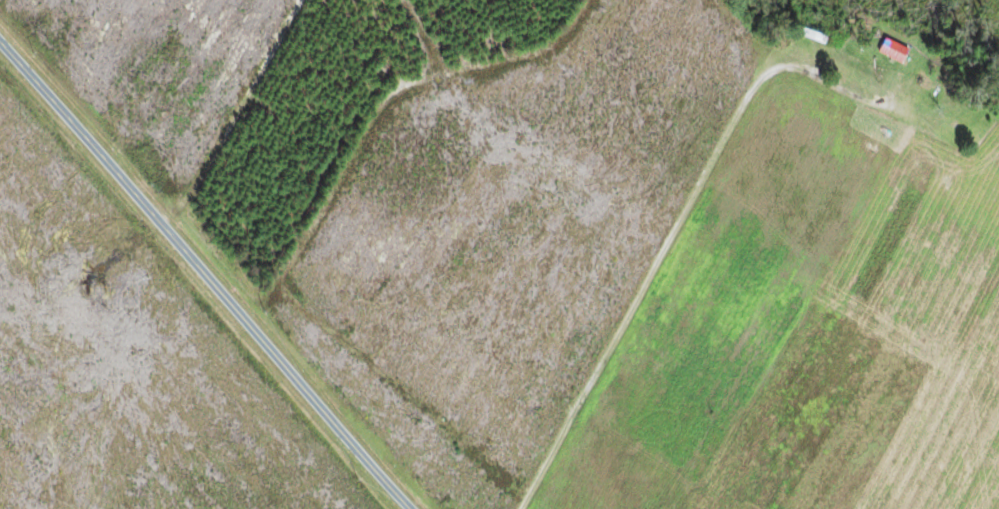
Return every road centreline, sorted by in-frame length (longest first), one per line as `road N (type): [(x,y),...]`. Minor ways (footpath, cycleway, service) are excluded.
road 1 (residential): [(409,508),(0,45)]

